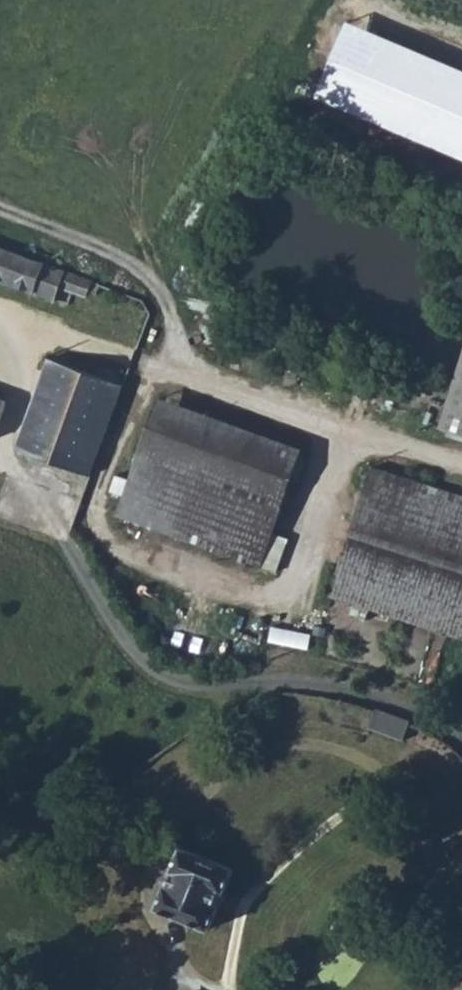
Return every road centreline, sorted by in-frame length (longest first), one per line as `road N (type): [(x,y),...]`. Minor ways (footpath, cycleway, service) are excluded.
road 1 (track): [(154,371),(106,503),(0,472)]

